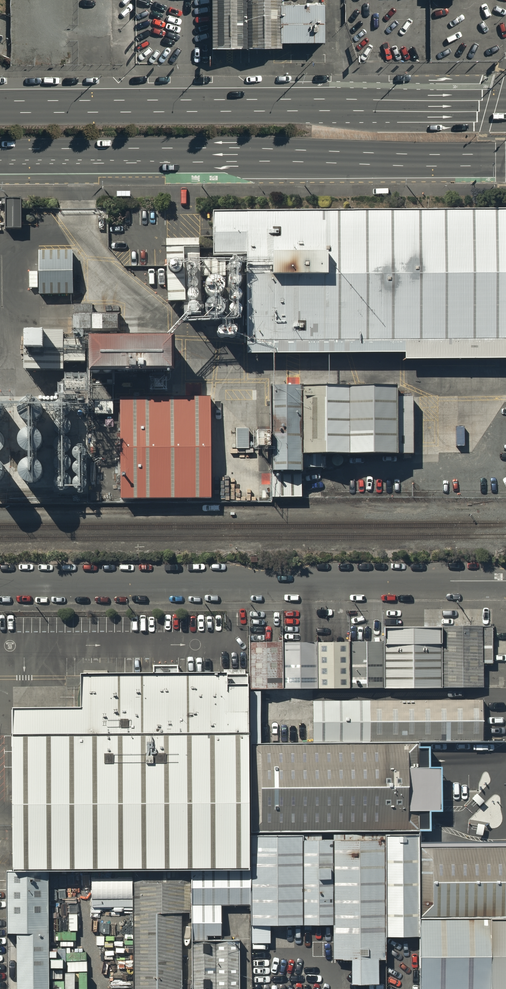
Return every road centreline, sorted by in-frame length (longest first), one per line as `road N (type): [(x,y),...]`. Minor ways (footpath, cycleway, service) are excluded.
road 1 (residential): [(0,584),(505,581)]
road 2 (primary): [(0,107),(505,105)]
road 3 (primary): [(505,158),(0,157)]

